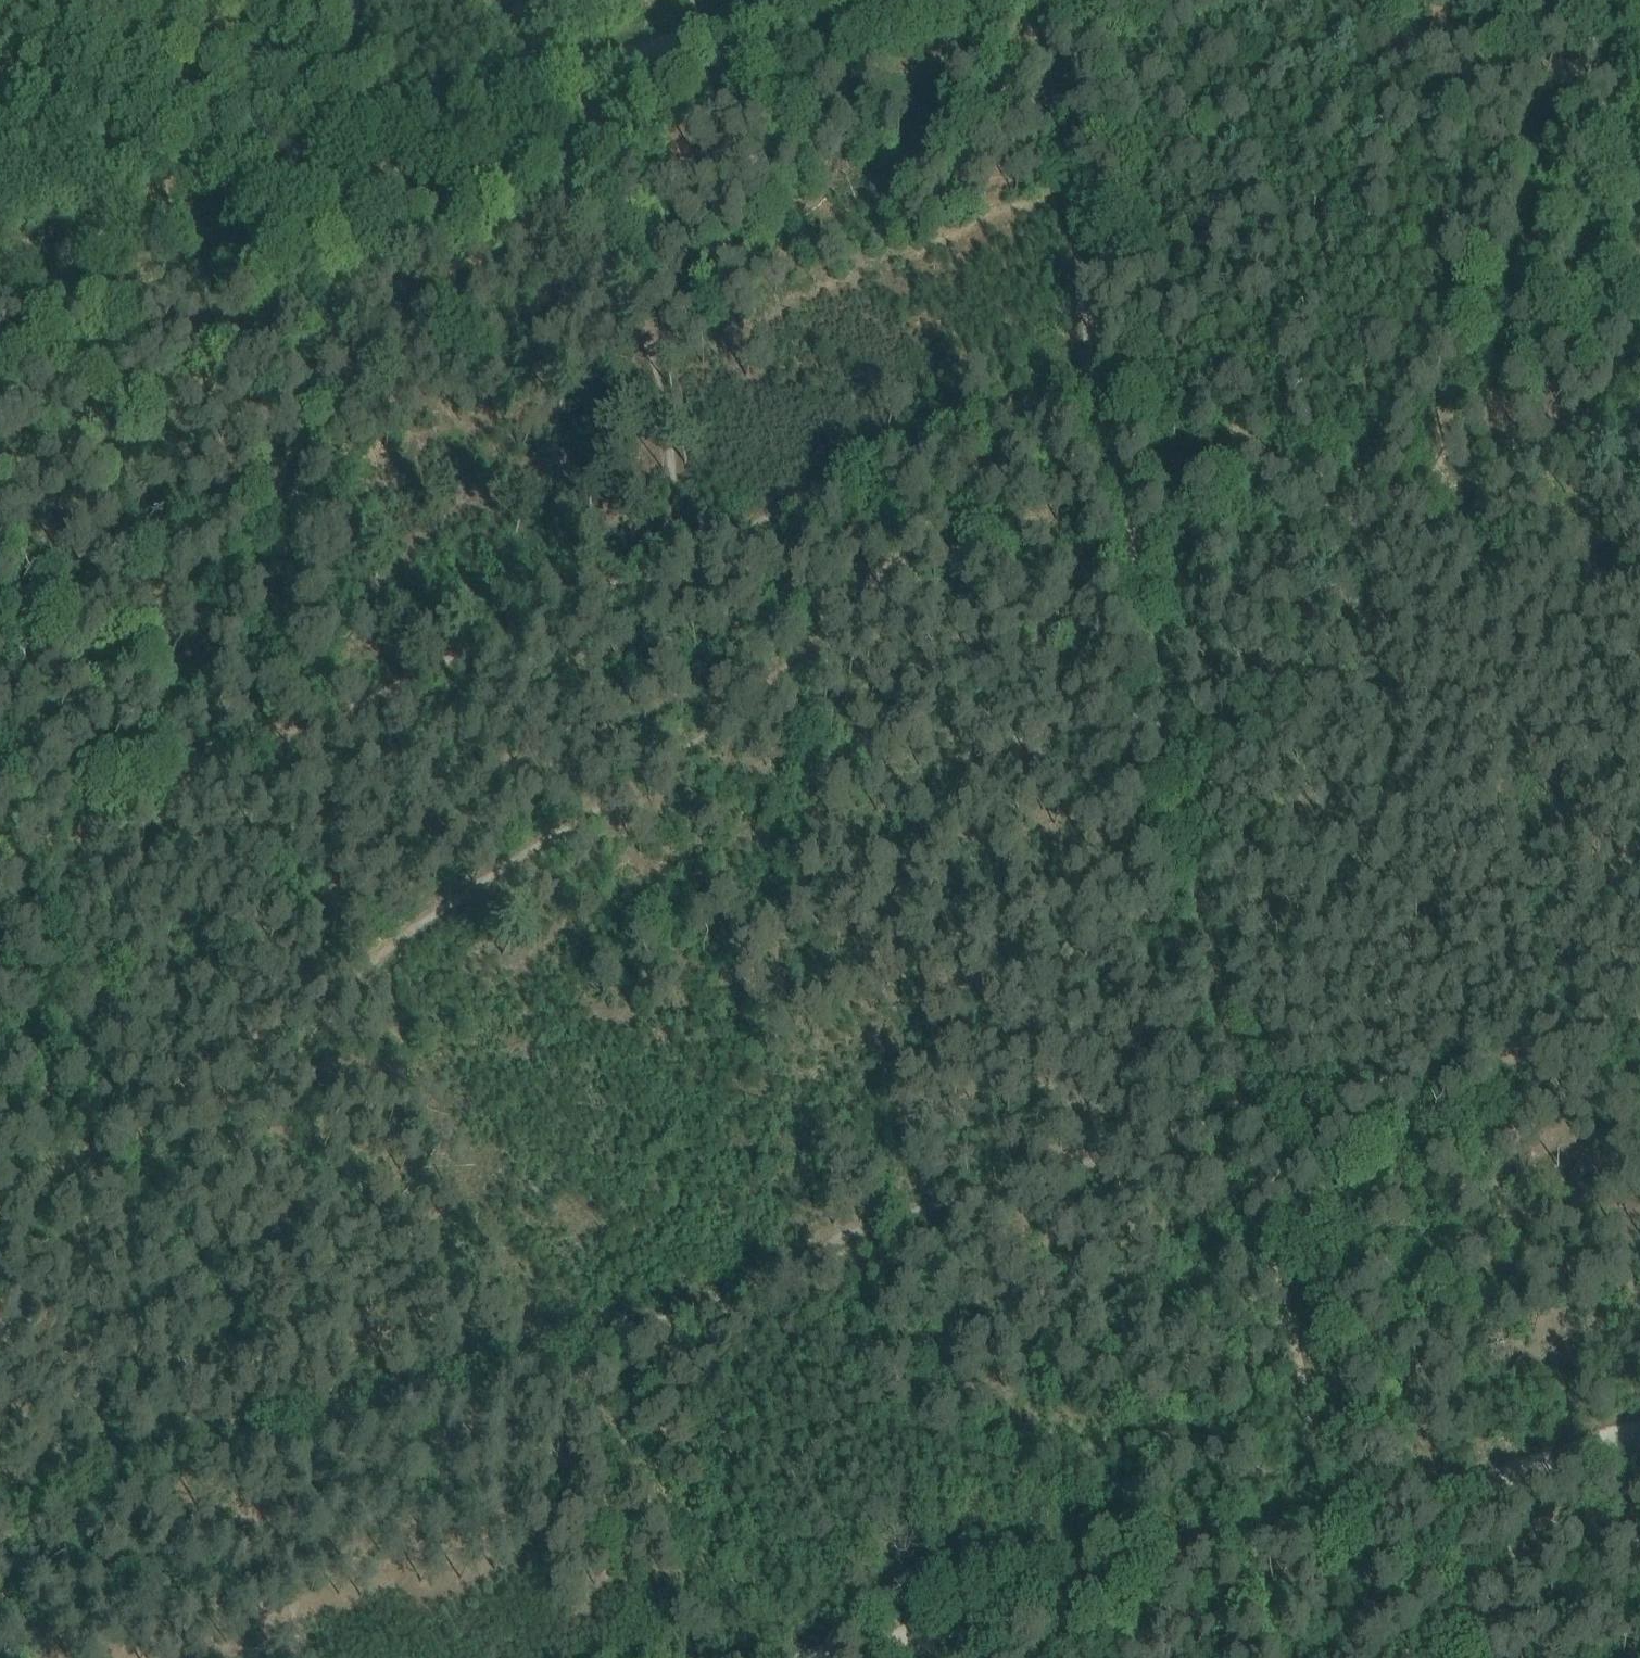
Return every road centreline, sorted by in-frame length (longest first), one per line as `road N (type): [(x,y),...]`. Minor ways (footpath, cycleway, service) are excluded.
road 1 (unclassified): [(0,300),(590,127),(972,0)]
road 2 (track): [(1639,1434),(823,1657)]

